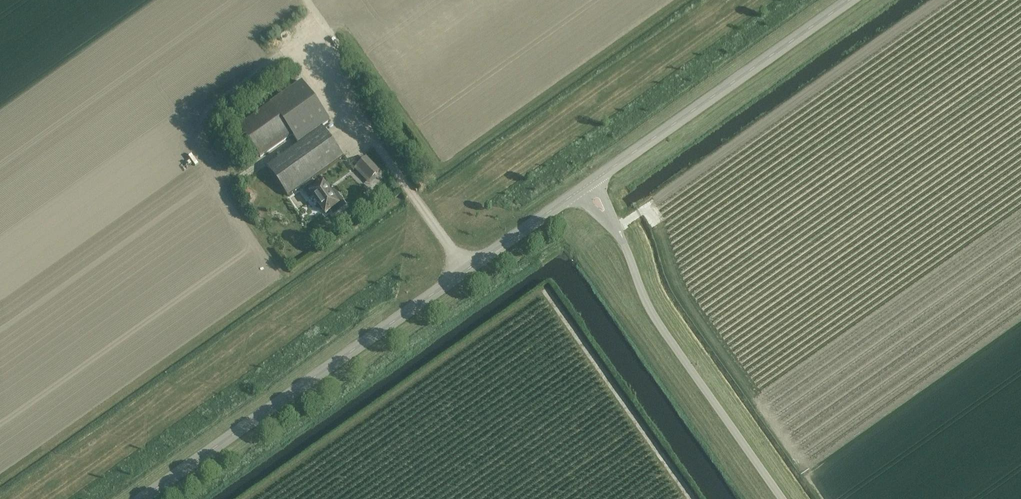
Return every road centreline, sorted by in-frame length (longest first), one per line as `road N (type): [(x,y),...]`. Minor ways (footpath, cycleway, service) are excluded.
road 1 (track): [(938,0),(649,203),(687,303),(772,428)]
road 2 (unclassified): [(135,498),(587,185)]
road 3 (unclassified): [(781,498),(656,322),(626,248),(587,185)]
road 4 (unclassified): [(587,185),(851,0)]

